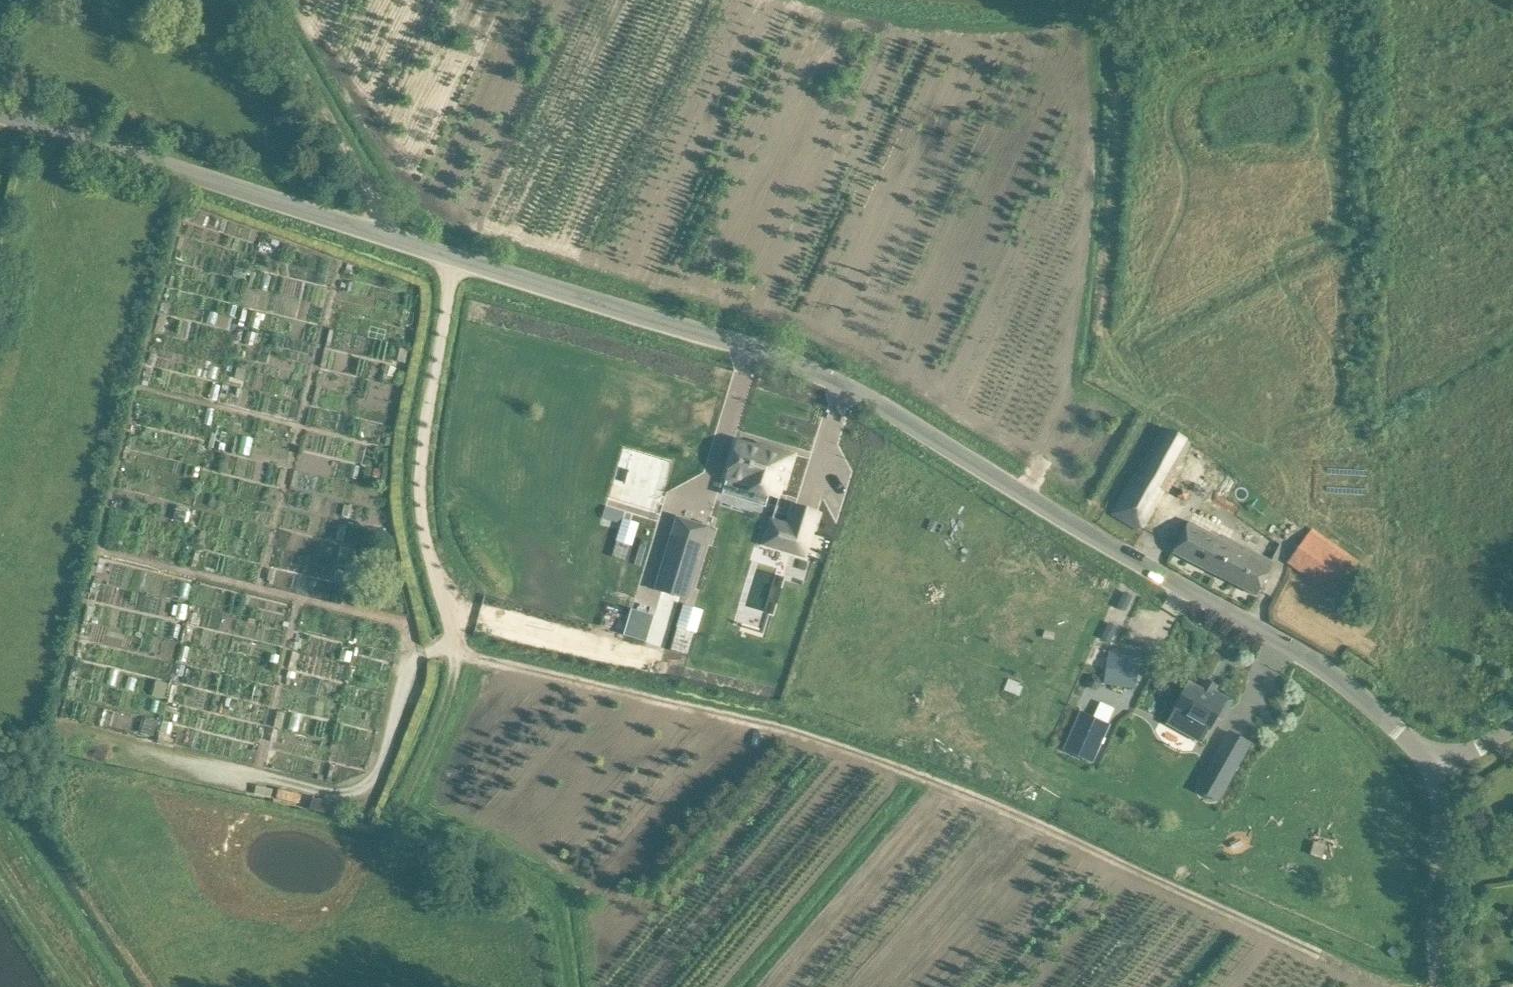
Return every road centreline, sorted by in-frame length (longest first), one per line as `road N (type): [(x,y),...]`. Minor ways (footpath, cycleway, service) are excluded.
road 1 (tertiary): [(1442,767),(1316,659),(812,370),(0,109)]
road 2 (track): [(378,231),(373,196),(261,0)]
road 3 (unclassified): [(1445,986),(1442,767)]

